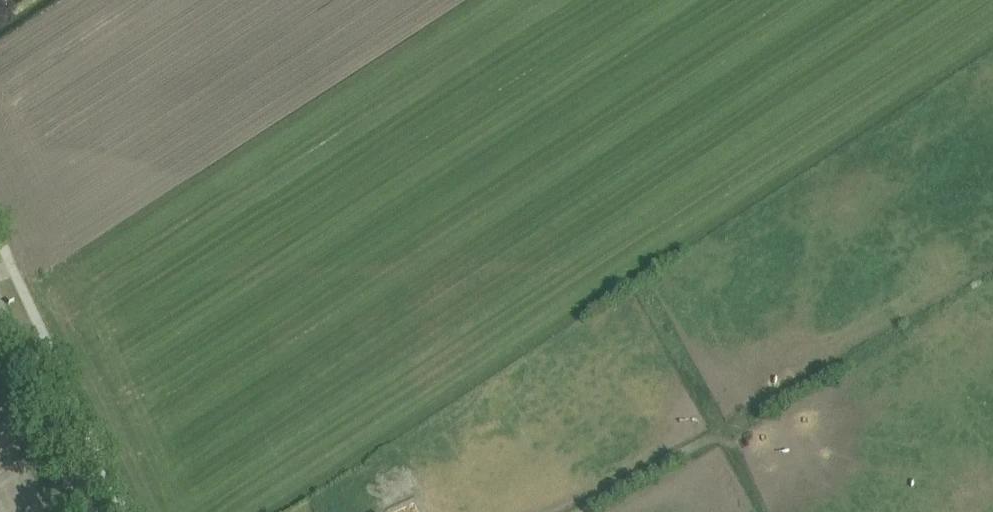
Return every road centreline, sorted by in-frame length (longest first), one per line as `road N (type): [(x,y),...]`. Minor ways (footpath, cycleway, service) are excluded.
road 1 (tertiary): [(87,511),(0,319)]

